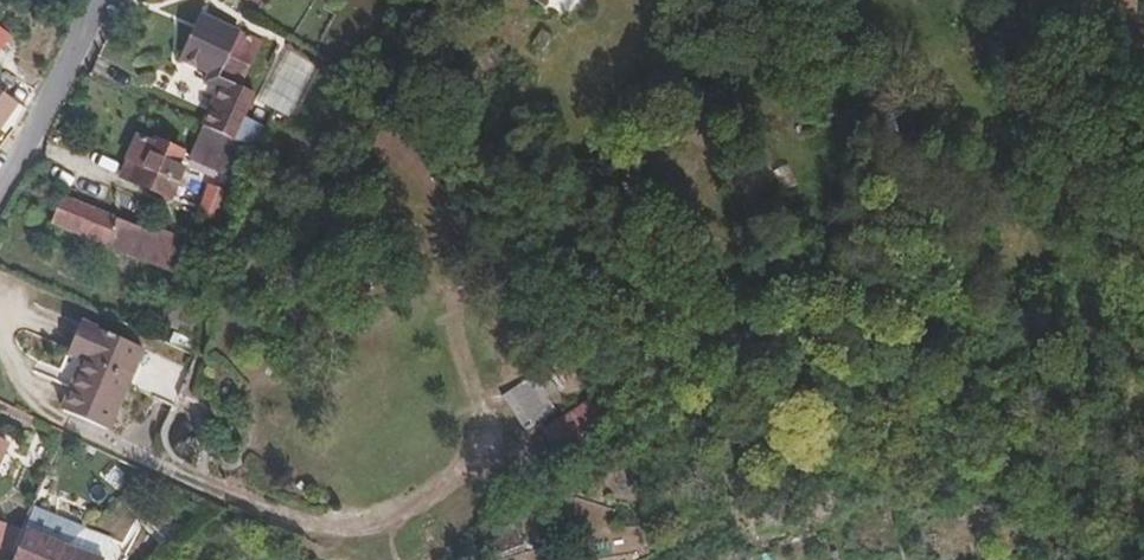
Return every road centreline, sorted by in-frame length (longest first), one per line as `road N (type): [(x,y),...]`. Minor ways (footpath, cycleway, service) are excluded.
road 1 (residential): [(87,0),(0,178)]

